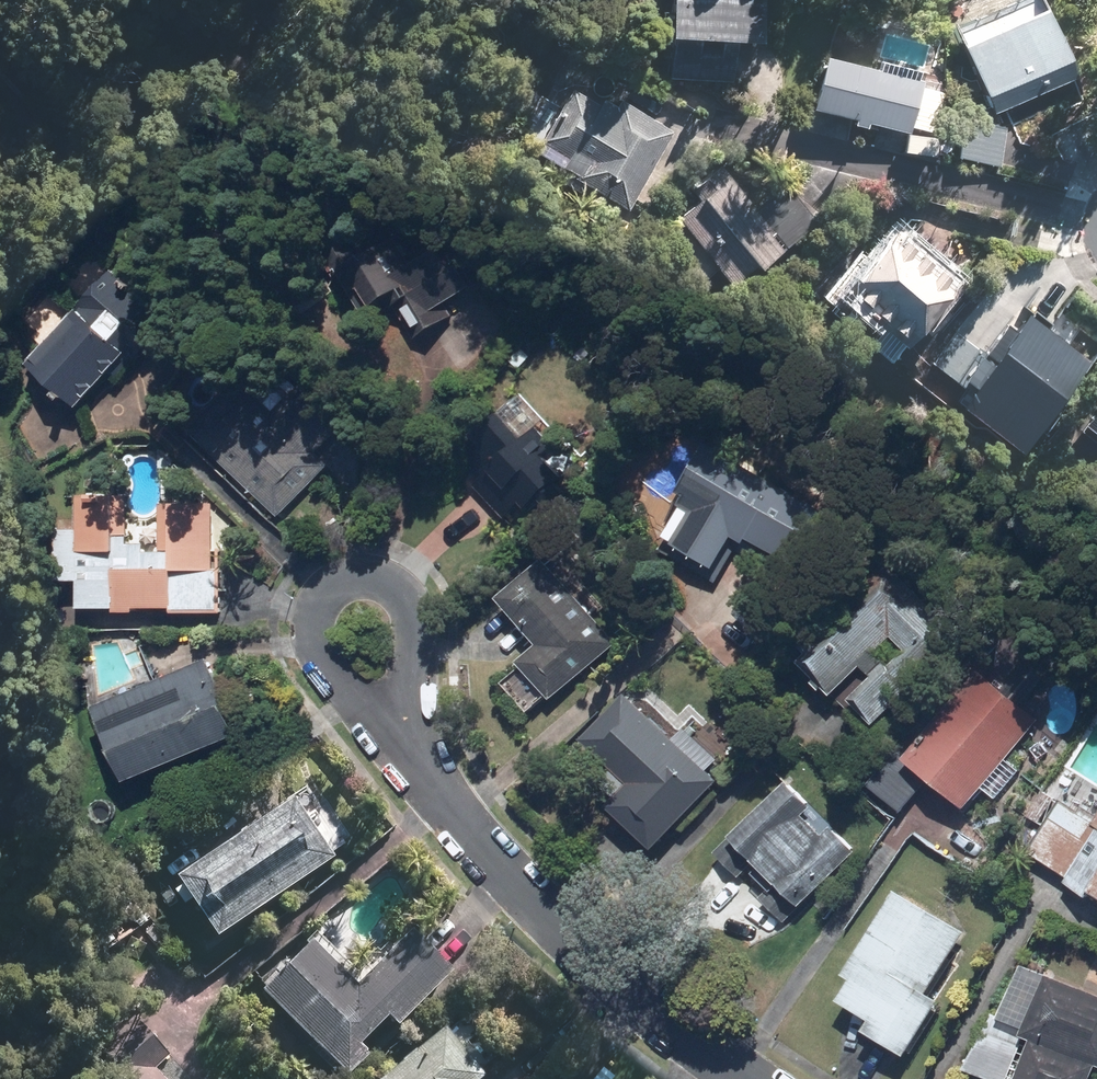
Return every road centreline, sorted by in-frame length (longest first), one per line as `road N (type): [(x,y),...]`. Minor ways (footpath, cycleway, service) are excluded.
road 1 (residential): [(425,774),(608,970),(747,1078)]
road 2 (residential): [(425,774),(316,646),(313,615),(327,589),(371,577),(401,592),(416,622),(421,681)]

